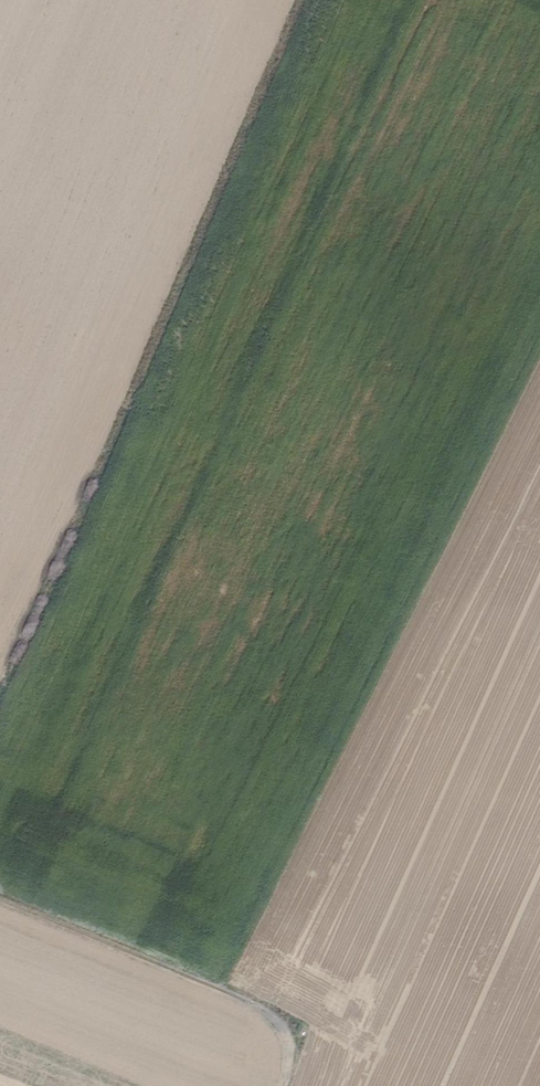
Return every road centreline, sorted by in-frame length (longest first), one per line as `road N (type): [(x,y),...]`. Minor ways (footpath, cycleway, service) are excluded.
road 1 (track): [(0,898),(278,1019),(292,1057),(280,1085)]

